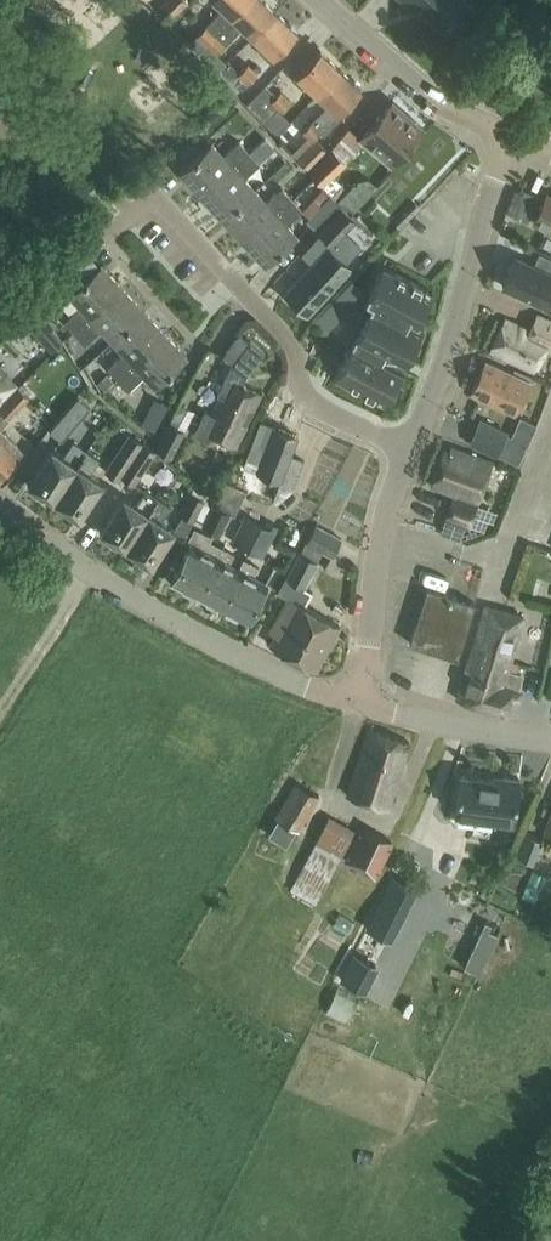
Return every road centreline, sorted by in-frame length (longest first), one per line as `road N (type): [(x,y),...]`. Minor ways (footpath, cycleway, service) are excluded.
road 1 (tertiary): [(360,704),(141,603),(0,507)]
road 2 (residential): [(411,447),(306,401),(288,344),(148,191)]
road 3 (residential): [(411,447),(449,358),(507,138)]
road 4 (residential): [(360,704),(381,552),(411,447)]
road 5 (residential): [(507,138),(437,100),(320,0)]
road 6 (tertiary): [(550,742),(360,704)]
road 7 (track): [(87,569),(0,719)]

